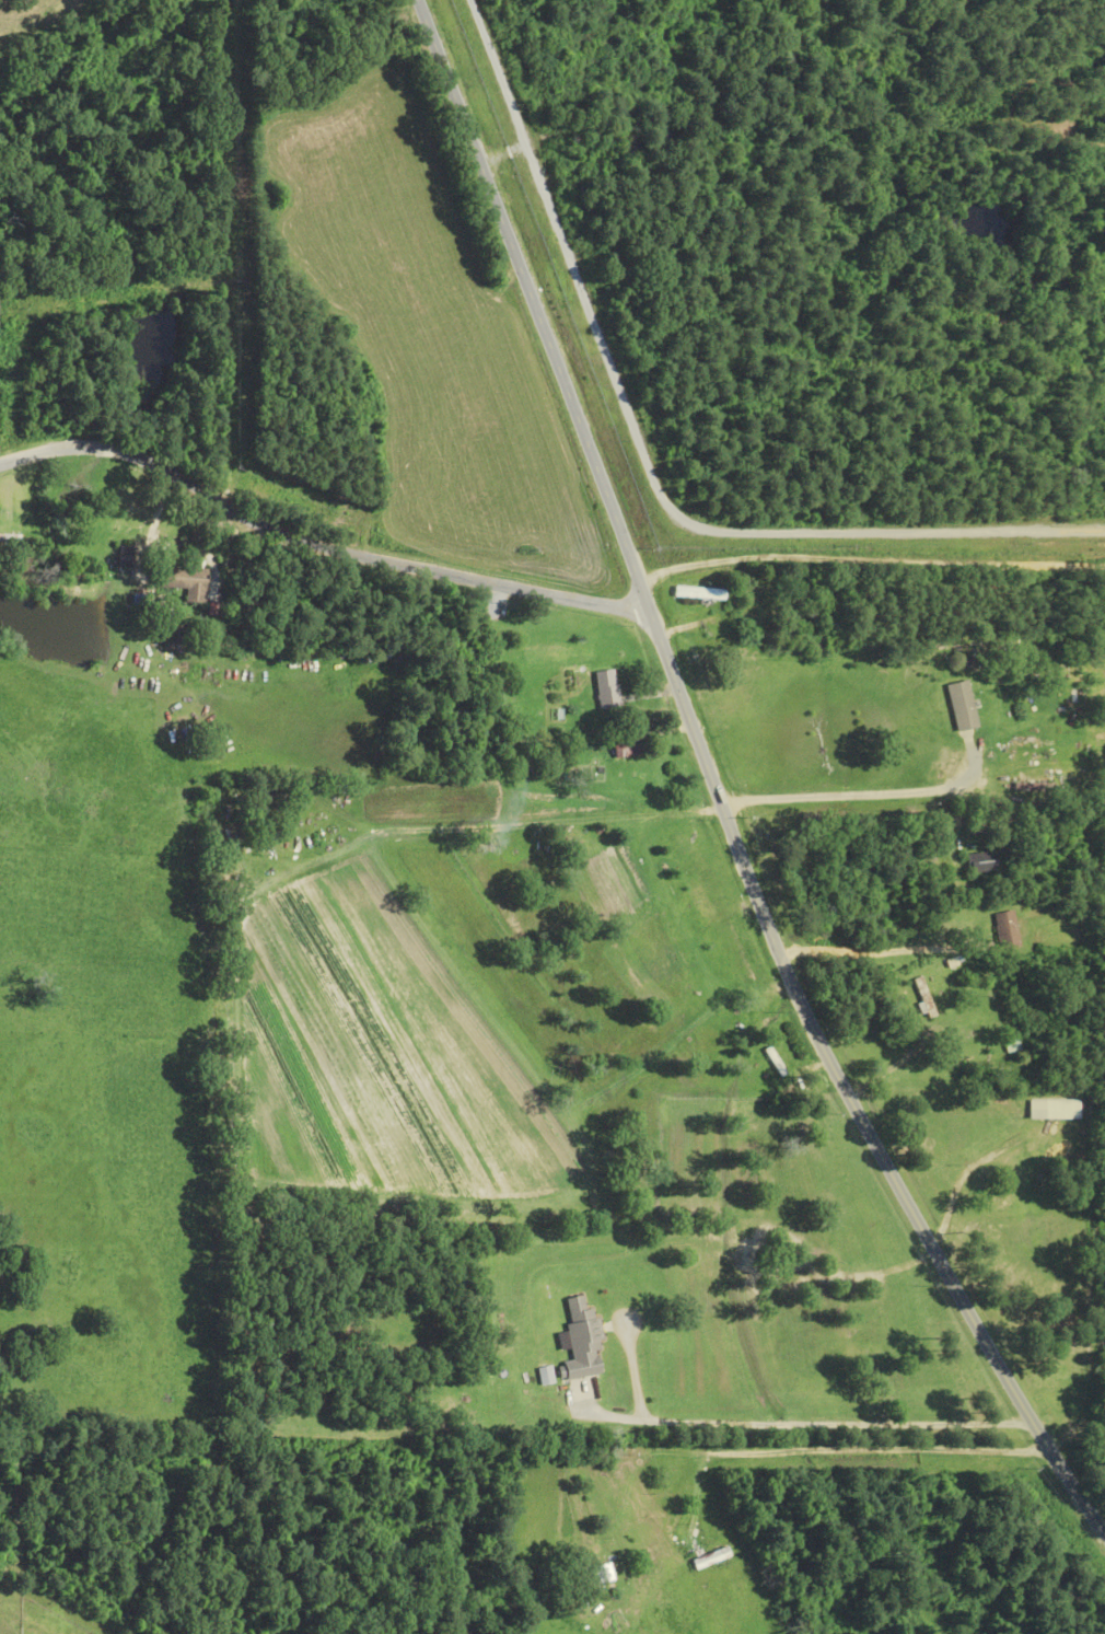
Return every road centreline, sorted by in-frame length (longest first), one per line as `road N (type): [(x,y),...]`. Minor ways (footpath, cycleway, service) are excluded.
road 1 (tertiary): [(1104,1539),(1027,1421),(804,1003),(563,395),(418,0)]
road 2 (residential): [(0,464),(65,448),(118,450),(288,538),(577,601),(648,606)]

